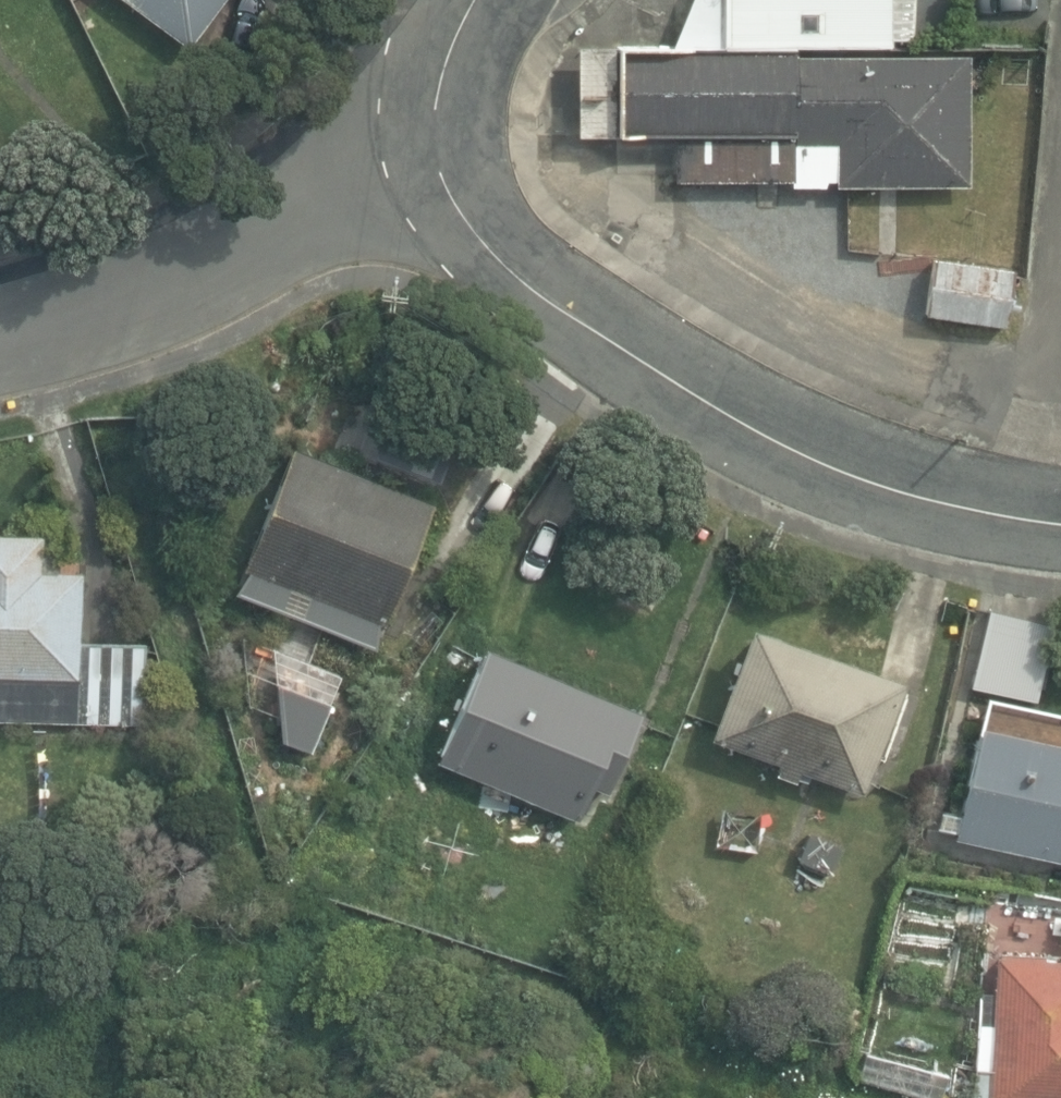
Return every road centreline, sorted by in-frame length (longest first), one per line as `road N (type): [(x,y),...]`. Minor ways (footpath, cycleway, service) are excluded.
road 1 (residential): [(435,164),(498,250),(591,323),(766,436),(899,488),(1060,522)]
road 2 (residential): [(435,164),(0,333)]
road 3 (residential): [(477,0),(459,32),(435,164)]

